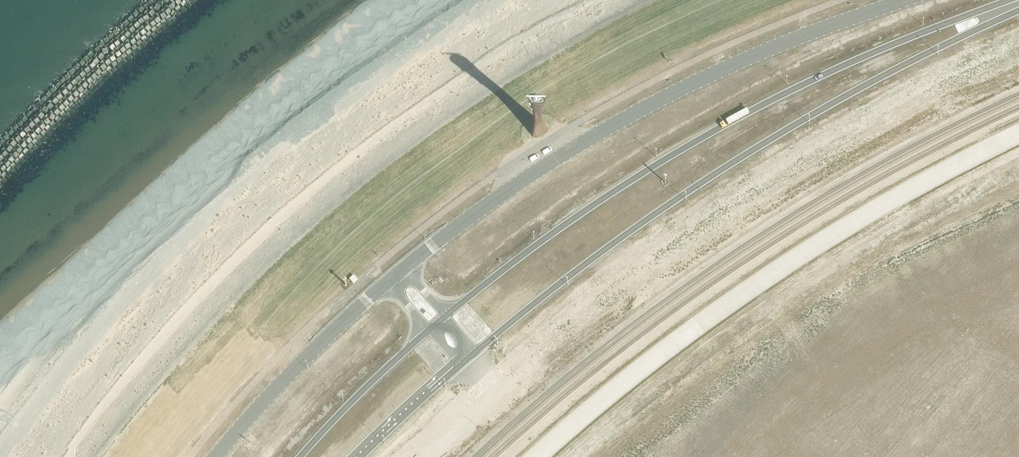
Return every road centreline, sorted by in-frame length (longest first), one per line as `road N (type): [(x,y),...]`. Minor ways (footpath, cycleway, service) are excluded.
road 1 (secondary): [(1018,3),(833,75),(696,144),(568,226),(444,320)]
road 2 (secondary): [(475,356),(718,175),(853,96),(1018,13)]
road 3 (unclassified): [(913,0),(768,53),(616,127),(403,271)]
road 4 (unclassified): [(866,264),(772,329),(644,456)]
road 5 (unclassified): [(677,456),(866,264)]
road 6 (unclassified): [(388,285),(219,456)]
road 7 (secondary): [(428,334),(303,456)]
road 8 (unclassified): [(866,264),(1018,178)]
road 9 (unclassified): [(567,456),(475,356)]
road 10 (secondary): [(366,456),(461,369)]
road 11 (unclassified): [(461,369),(545,456)]

